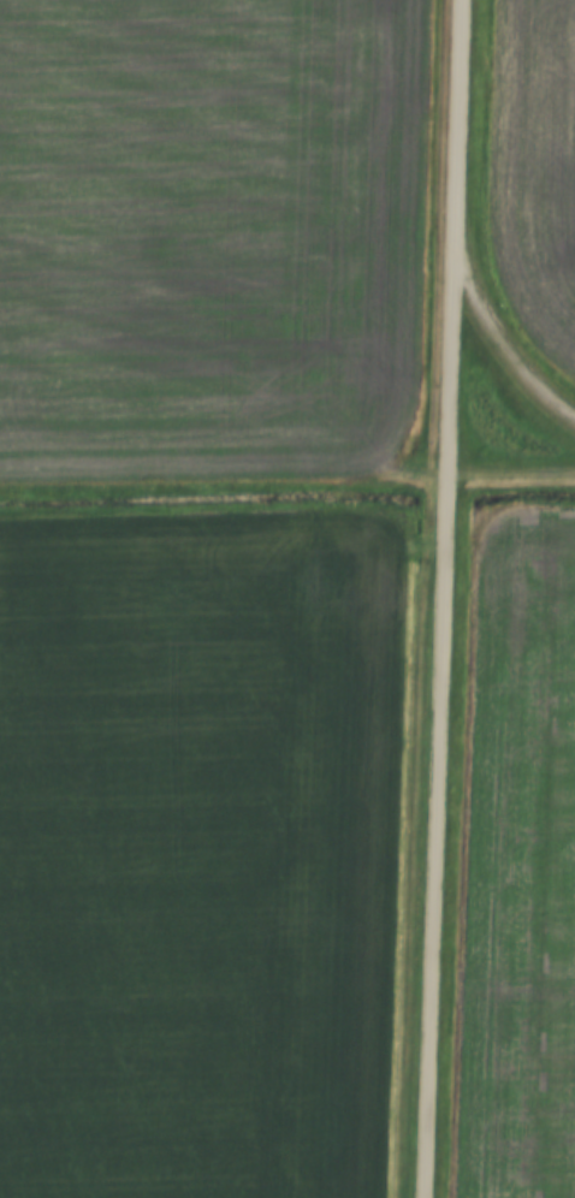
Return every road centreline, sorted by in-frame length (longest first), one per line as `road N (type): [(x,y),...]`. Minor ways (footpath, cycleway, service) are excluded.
road 1 (residential): [(425,1197),(465,0)]
road 2 (track): [(0,485),(449,480)]
road 3 (residential): [(456,278),(538,387),(574,409)]

